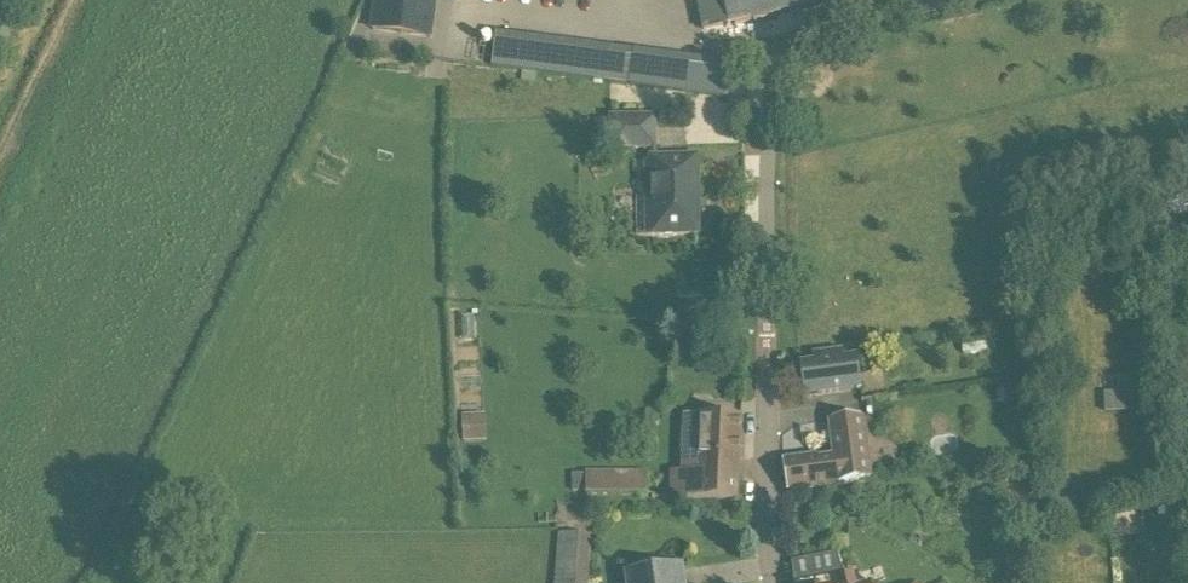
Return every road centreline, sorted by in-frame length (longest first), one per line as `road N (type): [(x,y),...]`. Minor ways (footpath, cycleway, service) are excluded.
road 1 (unclassified): [(767,335),(771,105),(782,64),(817,31),(945,0)]
road 2 (residential): [(772,582),(767,335)]

